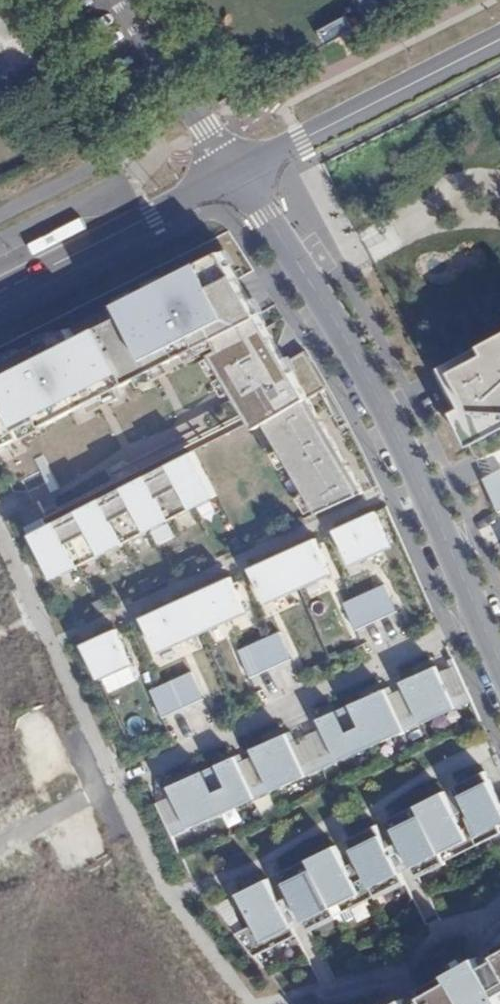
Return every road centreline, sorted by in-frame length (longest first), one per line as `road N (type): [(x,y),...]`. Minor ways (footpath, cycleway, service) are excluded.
road 1 (residential): [(481,618),(64,805),(0,843)]
road 2 (residential): [(453,553),(388,416),(239,175)]
road 3 (tertiary): [(499,40),(239,175)]
road 4 (tertiary): [(239,175),(0,293)]
road 5 (residential): [(239,175),(119,0)]

